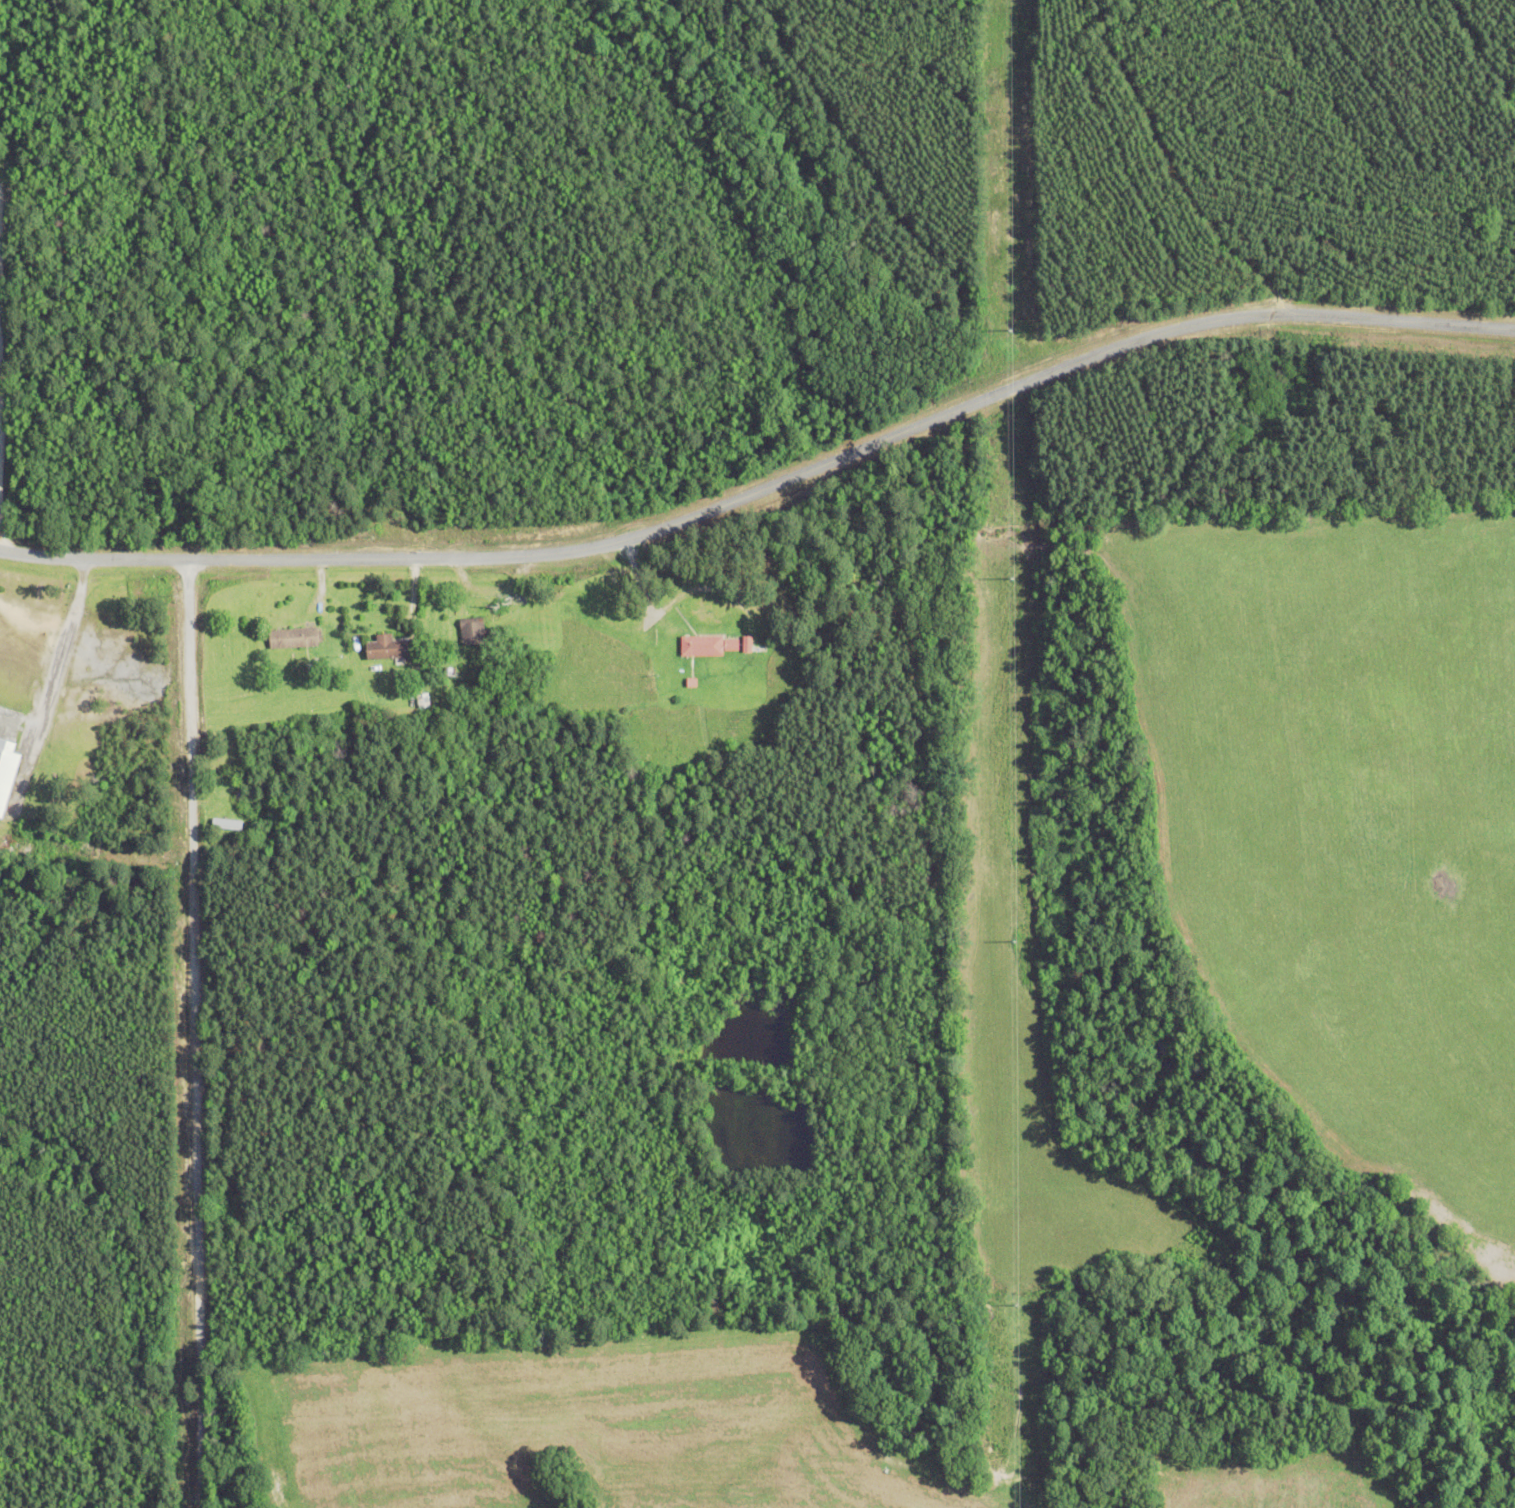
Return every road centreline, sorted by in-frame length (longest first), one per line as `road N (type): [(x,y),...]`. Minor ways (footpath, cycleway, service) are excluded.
road 1 (tertiary): [(1514,329),(1321,314),(1203,321),(1011,386),(697,514),(571,549),(463,557),(0,550)]
road 2 (residential): [(199,1507),(187,557)]

